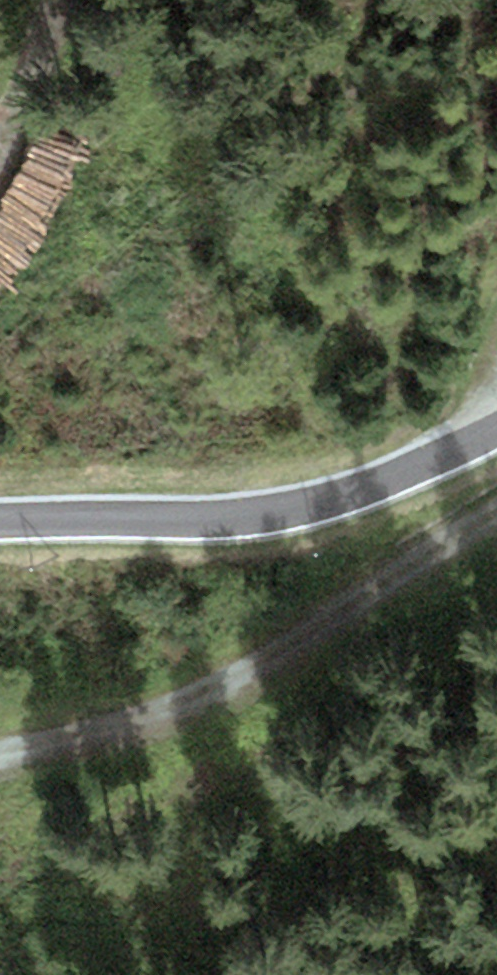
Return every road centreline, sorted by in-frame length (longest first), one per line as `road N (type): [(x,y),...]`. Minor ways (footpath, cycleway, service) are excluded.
road 1 (track): [(0,744),(301,627),(496,513)]
road 2 (unclassified): [(496,423),(353,481),(230,510),(0,516)]
road 3 (track): [(0,159),(65,0)]

